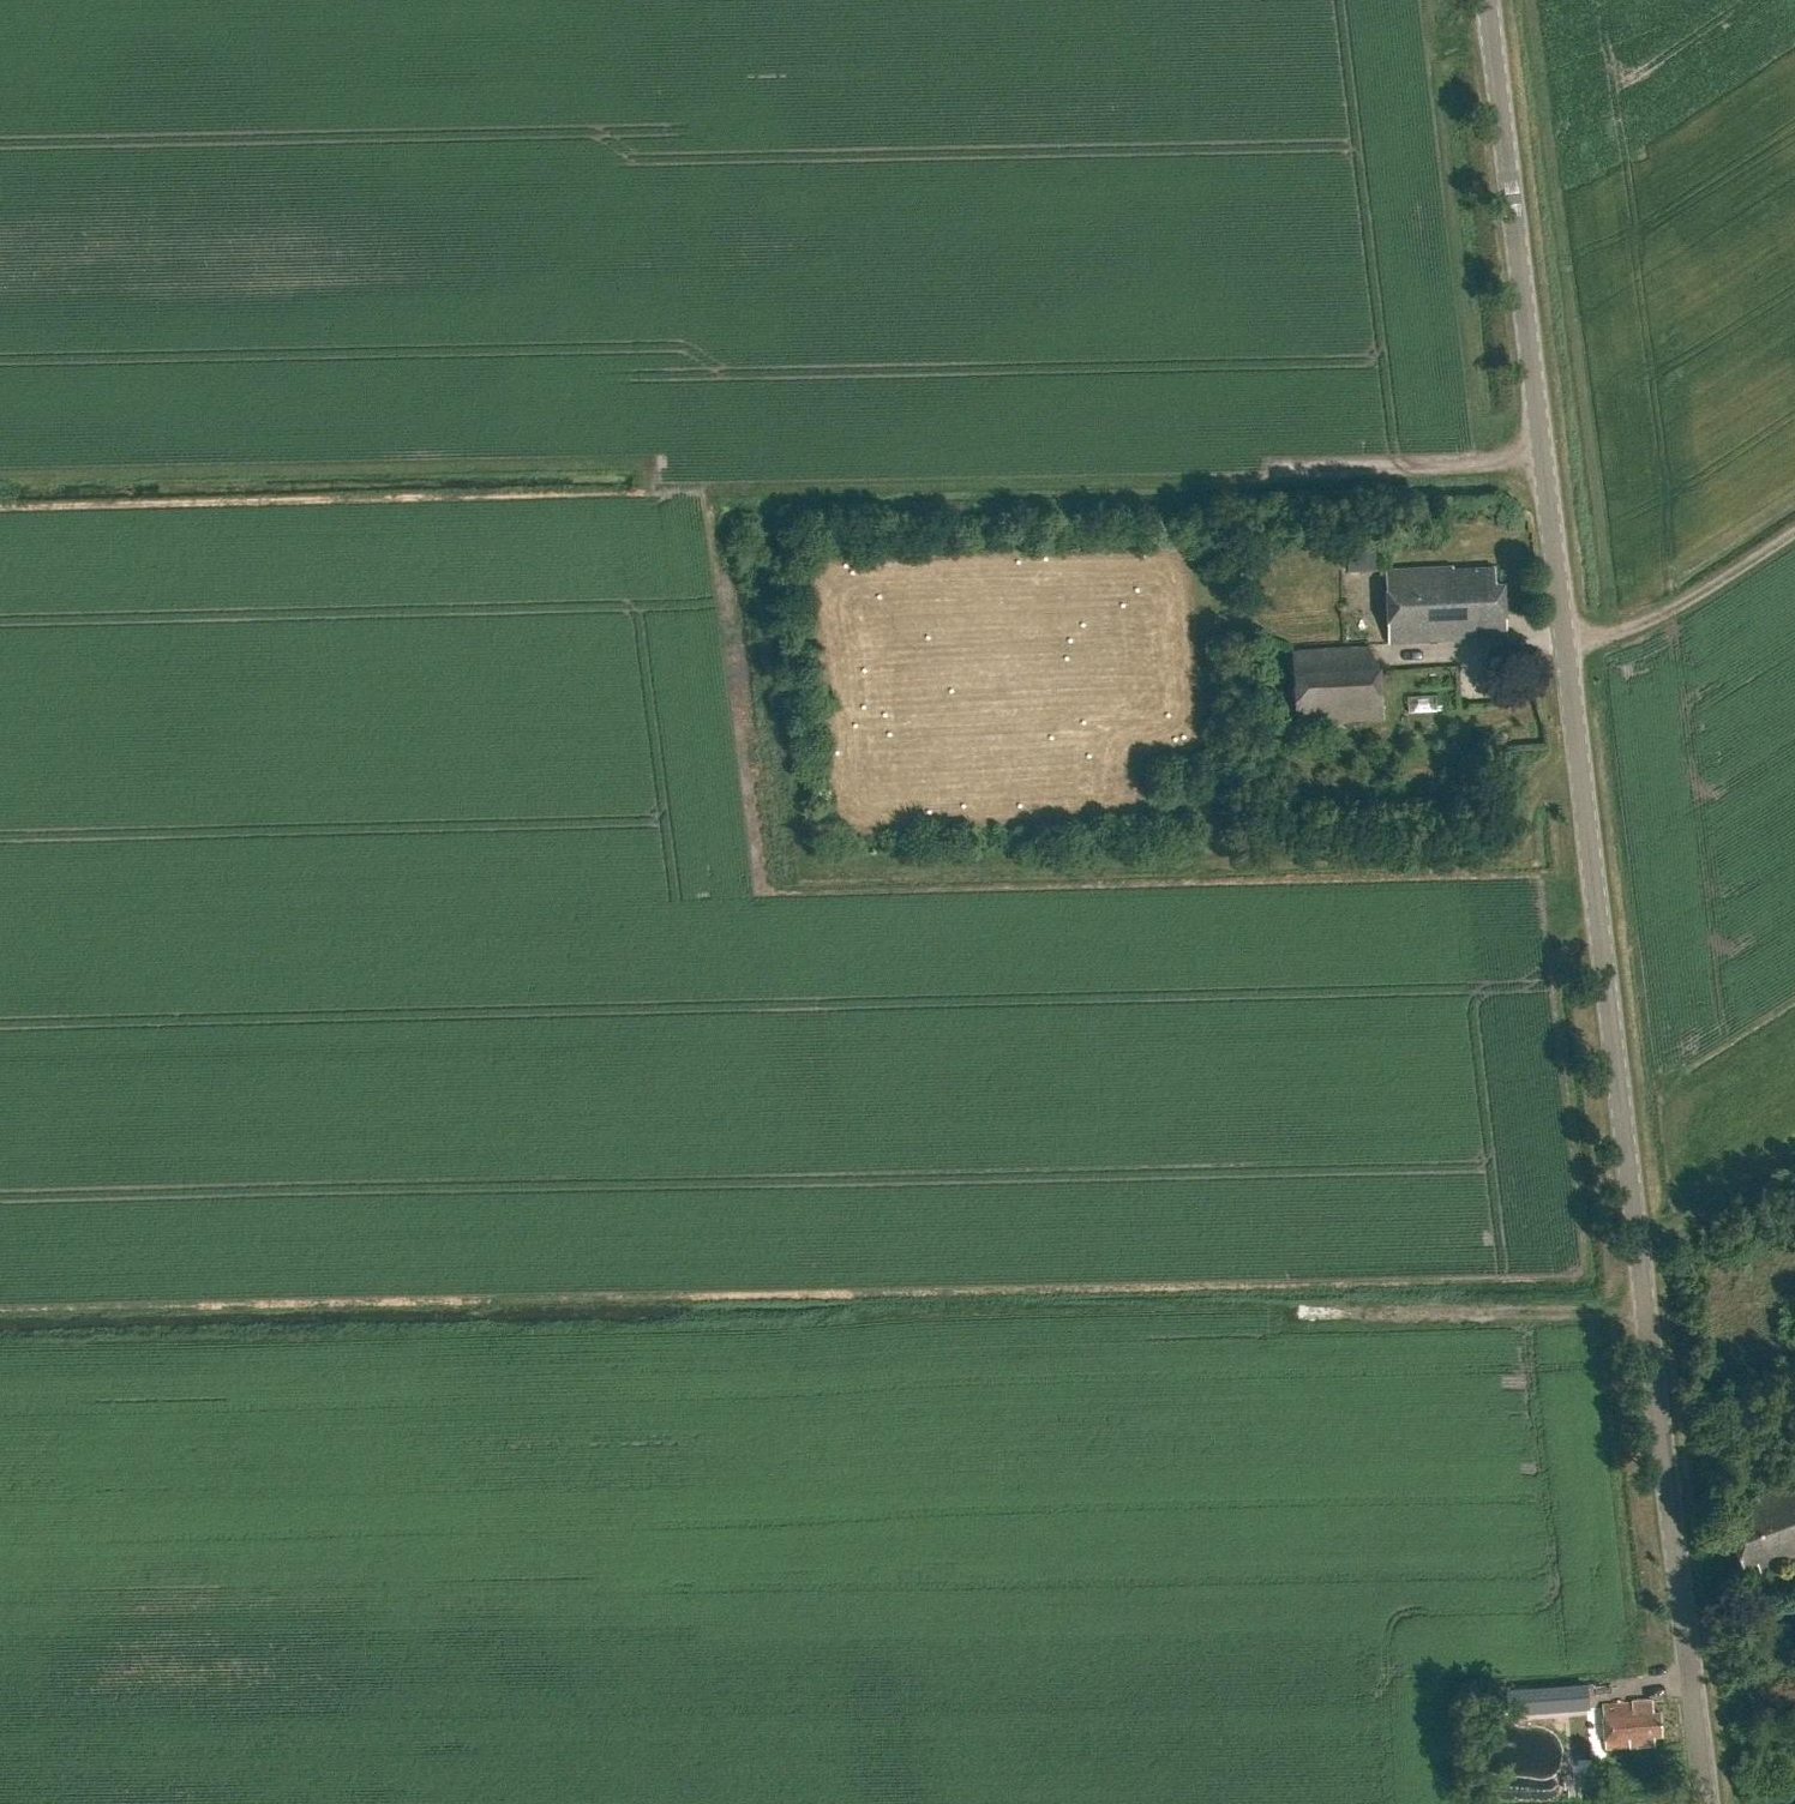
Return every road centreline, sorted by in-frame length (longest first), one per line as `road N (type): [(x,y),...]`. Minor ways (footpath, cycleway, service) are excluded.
road 1 (unclassified): [(1708,1803),(1486,0)]
road 2 (track): [(1563,627),(1616,629),(1671,606),(1794,524)]

